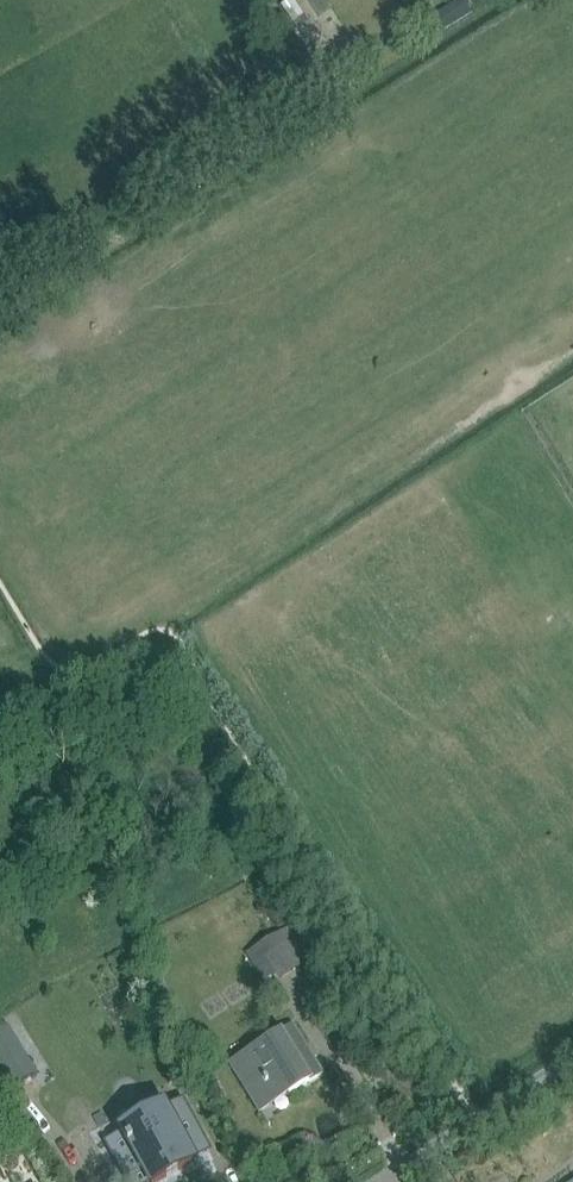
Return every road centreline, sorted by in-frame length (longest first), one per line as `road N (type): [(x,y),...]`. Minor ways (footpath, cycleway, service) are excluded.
road 1 (residential): [(379,1181),(572,1057)]

